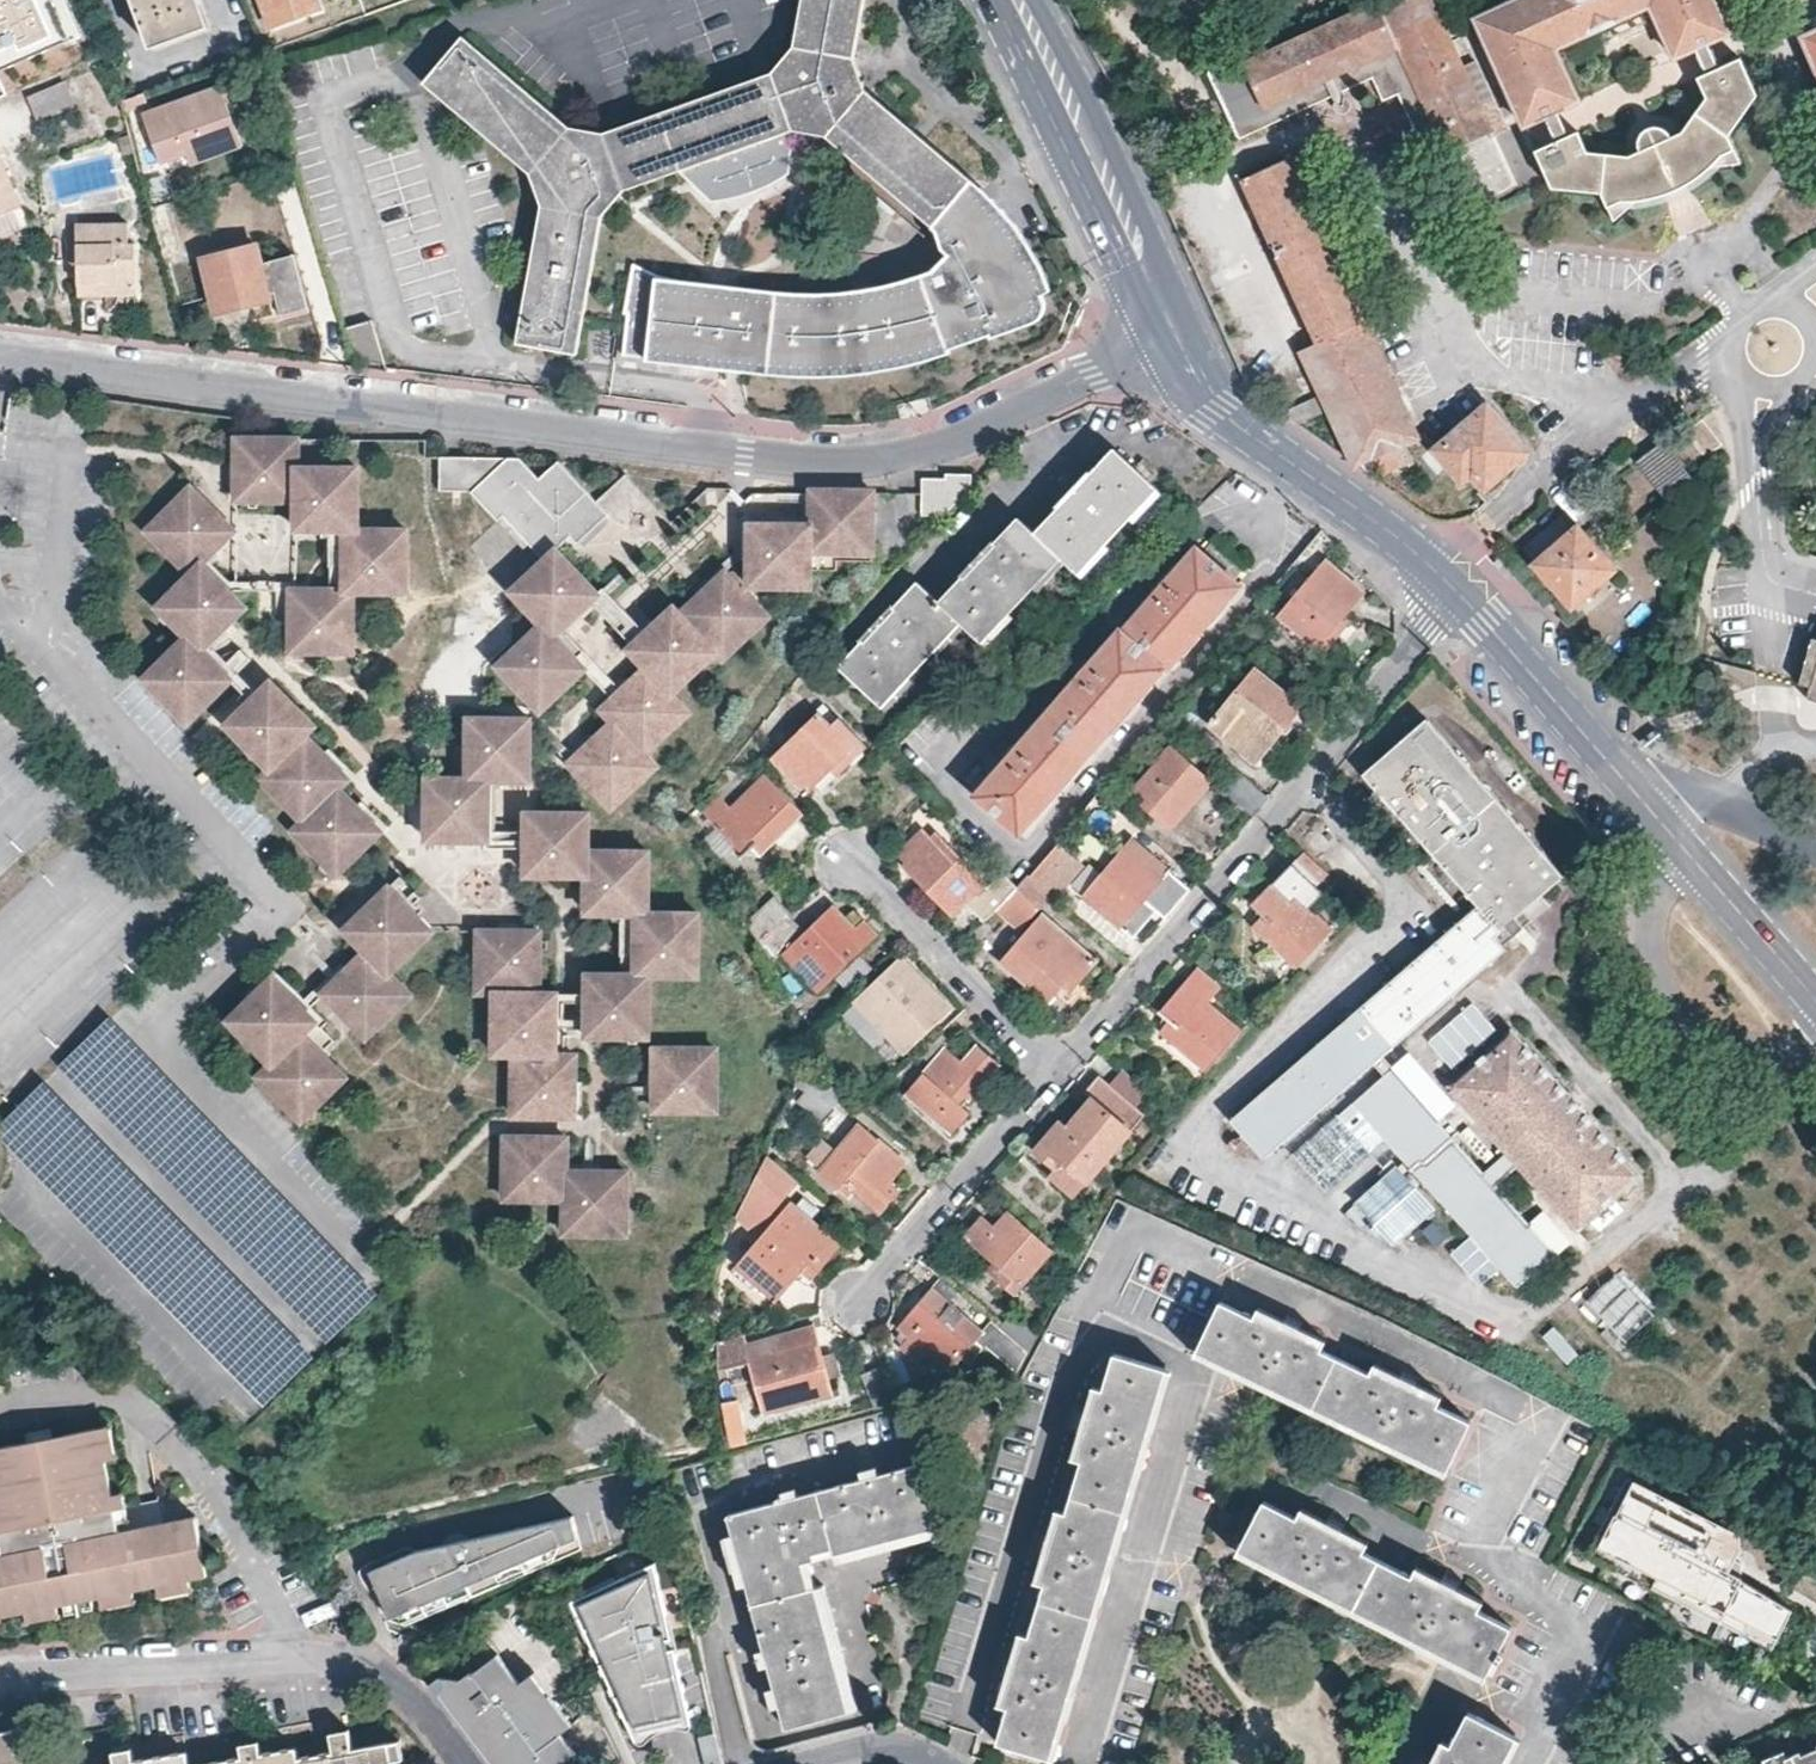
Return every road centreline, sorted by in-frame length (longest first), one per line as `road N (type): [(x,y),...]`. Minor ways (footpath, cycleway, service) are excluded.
road 1 (residential): [(1178,335),(928,453),(854,461),(700,450),(0,356)]
road 2 (residential): [(1057,1074),(1455,587)]
road 3 (residential): [(294,1658),(278,1579),(215,1485),(158,1422),(108,1393),(37,1393),(0,1410)]
road 4 (tertiary): [(1178,335),(1016,0)]
road 5 (residential): [(1688,847),(1657,887),(1652,918),(1649,951),(1662,998),(1682,1025),(1714,1046),(1781,1053),(1815,1041)]
road 6 (residential): [(860,1303),(1057,1074)]
road 7 (tertiary): [(1216,407),(1381,521),(1455,587)]
road 8 (tertiary): [(1455,587),(1654,809)]
road 9 (residential): [(0,1675),(294,1658)]
road 10 (residential): [(855,862),(1057,1074)]
road 11 (residential): [(294,1658),(375,1669),(463,1763)]
road 12 (tertiary): [(1688,847),(1815,994)]
road 13 (tertiary): [(1815,843),(1692,791),(1654,809)]

